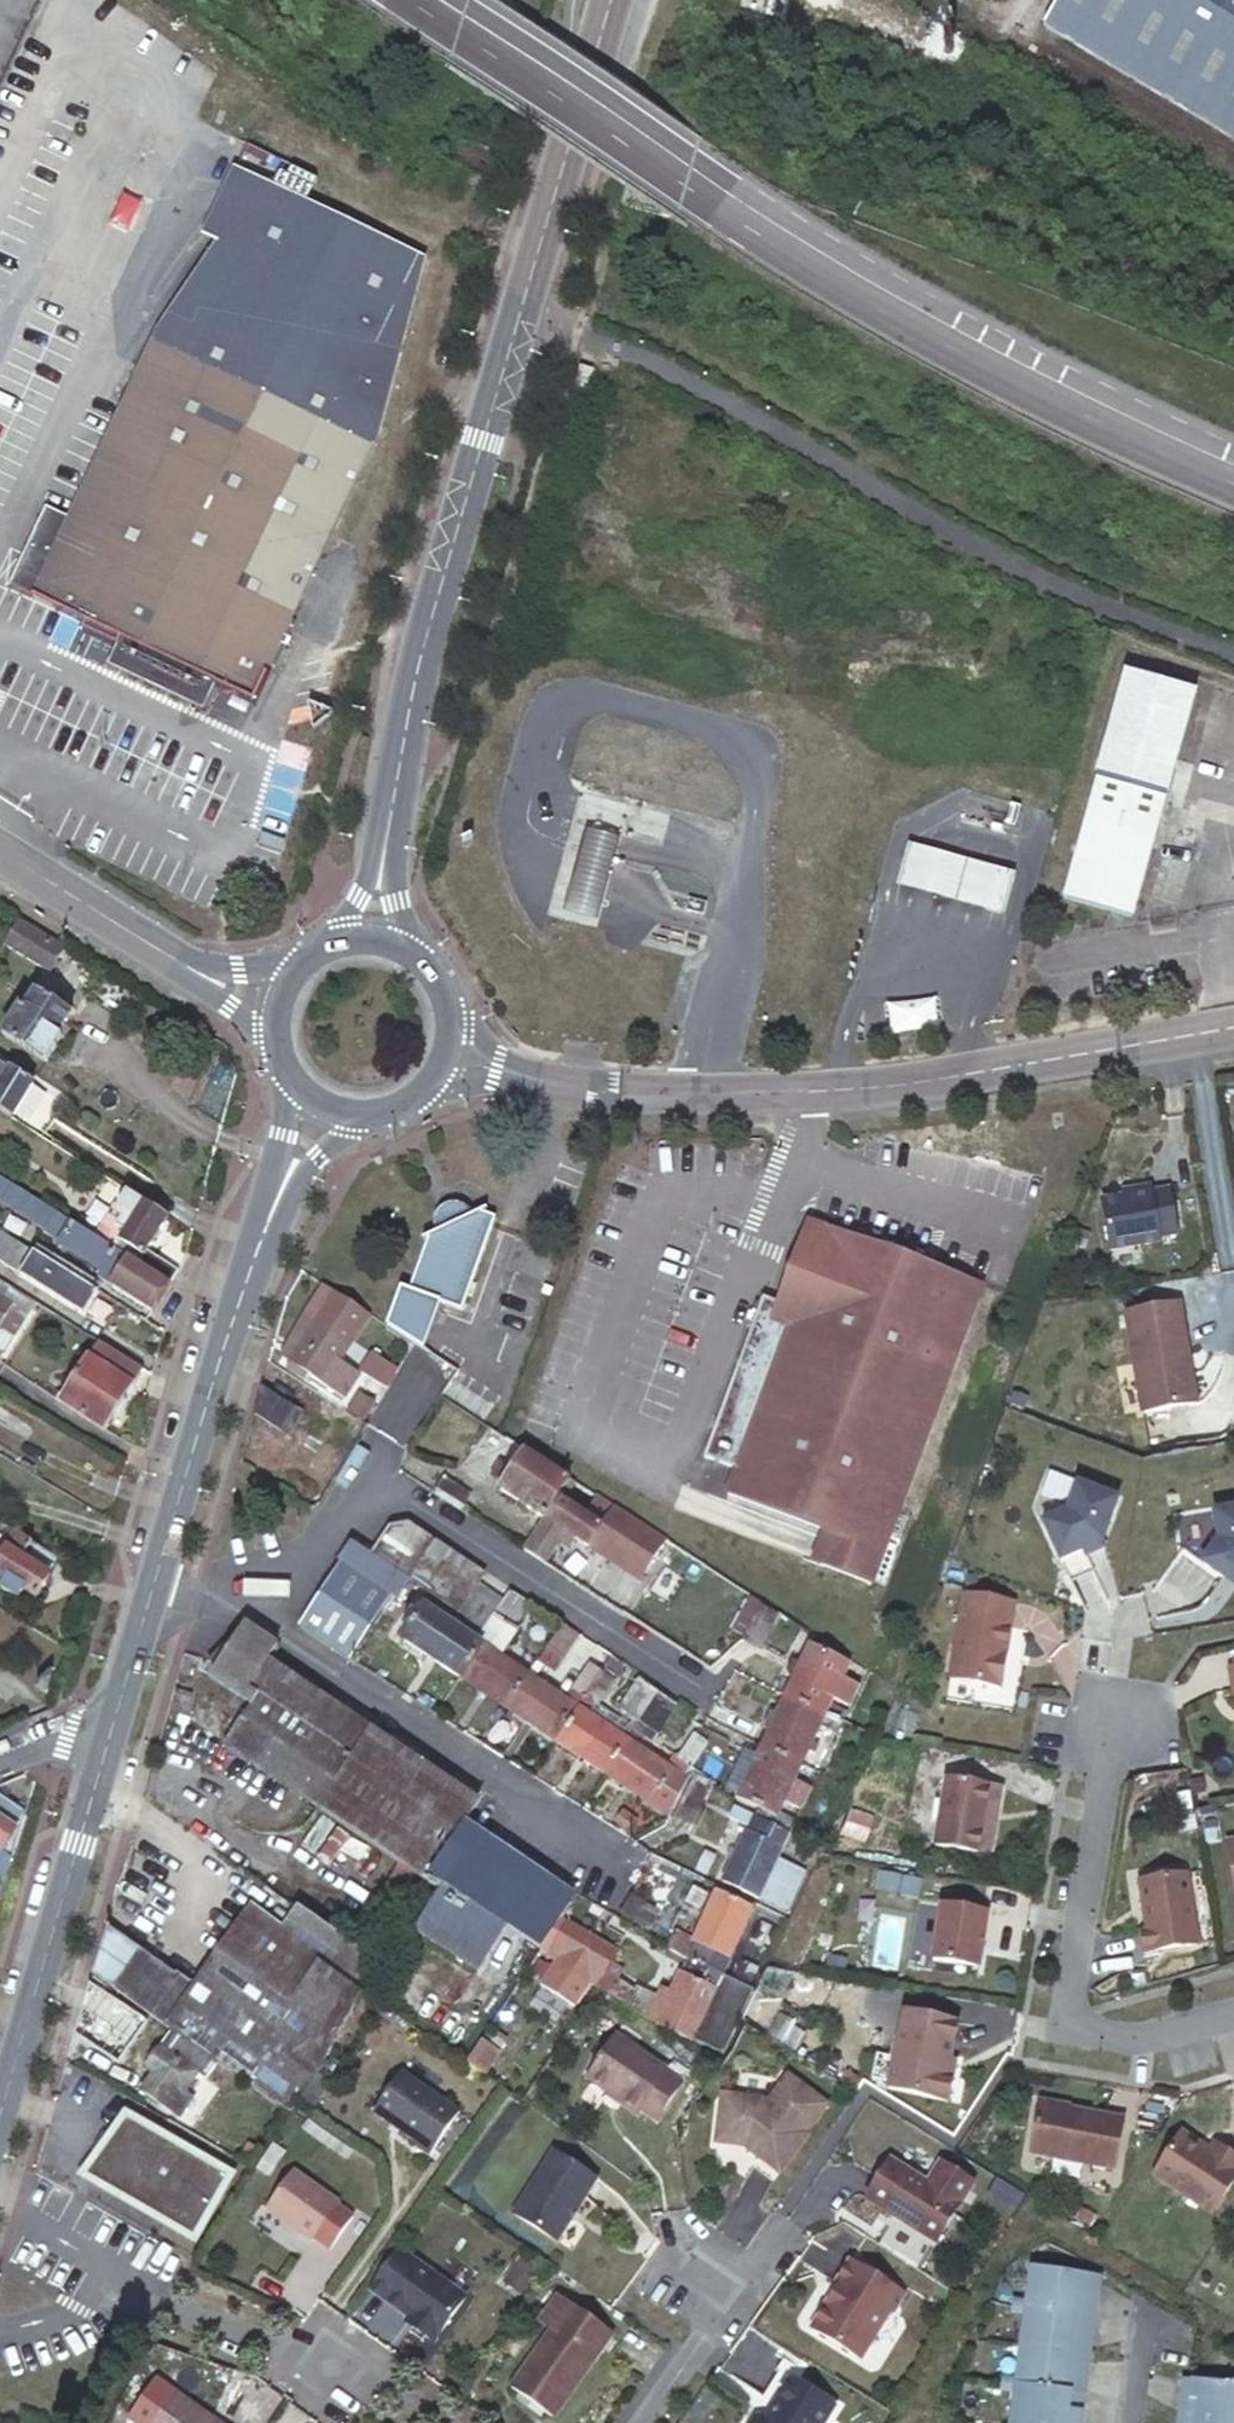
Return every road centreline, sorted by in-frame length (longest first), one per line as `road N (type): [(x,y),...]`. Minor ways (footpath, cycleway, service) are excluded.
road 1 (secondary): [(410,0),(814,271),(1233,486)]
road 2 (secondary): [(1233,443),(824,244),(456,0)]
road 3 (secondary): [(393,800),(420,658),(610,0)]
road 4 (residential): [(1233,1025),(963,1074),(841,1085),(646,1087),(510,1069)]
road 5 (residential): [(1233,2004),(1111,2029),(1067,2006),(1062,1985),(1104,1718)]
road 6 (residential): [(605,1864),(493,1774),(292,1639),(257,1583)]
road 7 (residential): [(700,1688),(357,1473)]
road 8 (secondary): [(108,1735),(0,2114)]
road 9 (secondary): [(261,1235),(151,1585)]
road 10 (residential): [(435,2422),(332,2366),(184,2310),(112,2295)]
road 11 (residential): [(31,870),(65,906),(271,1044)]
road 12 (residential): [(293,961),(247,971),(198,962),(79,890),(31,870)]
road 13 (residential): [(709,2317),(746,2270),(685,2226),(649,2277)]
road 14 (secondary): [(279,1064),(286,1125),(252,1222),(261,1235)]
road 15 (secondary): [(393,800),(359,898),(311,946)]
road 16 (secondary): [(261,1235),(275,1228),(301,1178),(363,1109)]
road 17 (secondary): [(151,1585),(108,1735)]
road 18 (secondary): [(408,951),(396,901),(393,800)]
road 19 (residential): [(357,1473),(293,1565),(257,1583)]
road 20 (residential): [(632,2422),(709,2317)]

